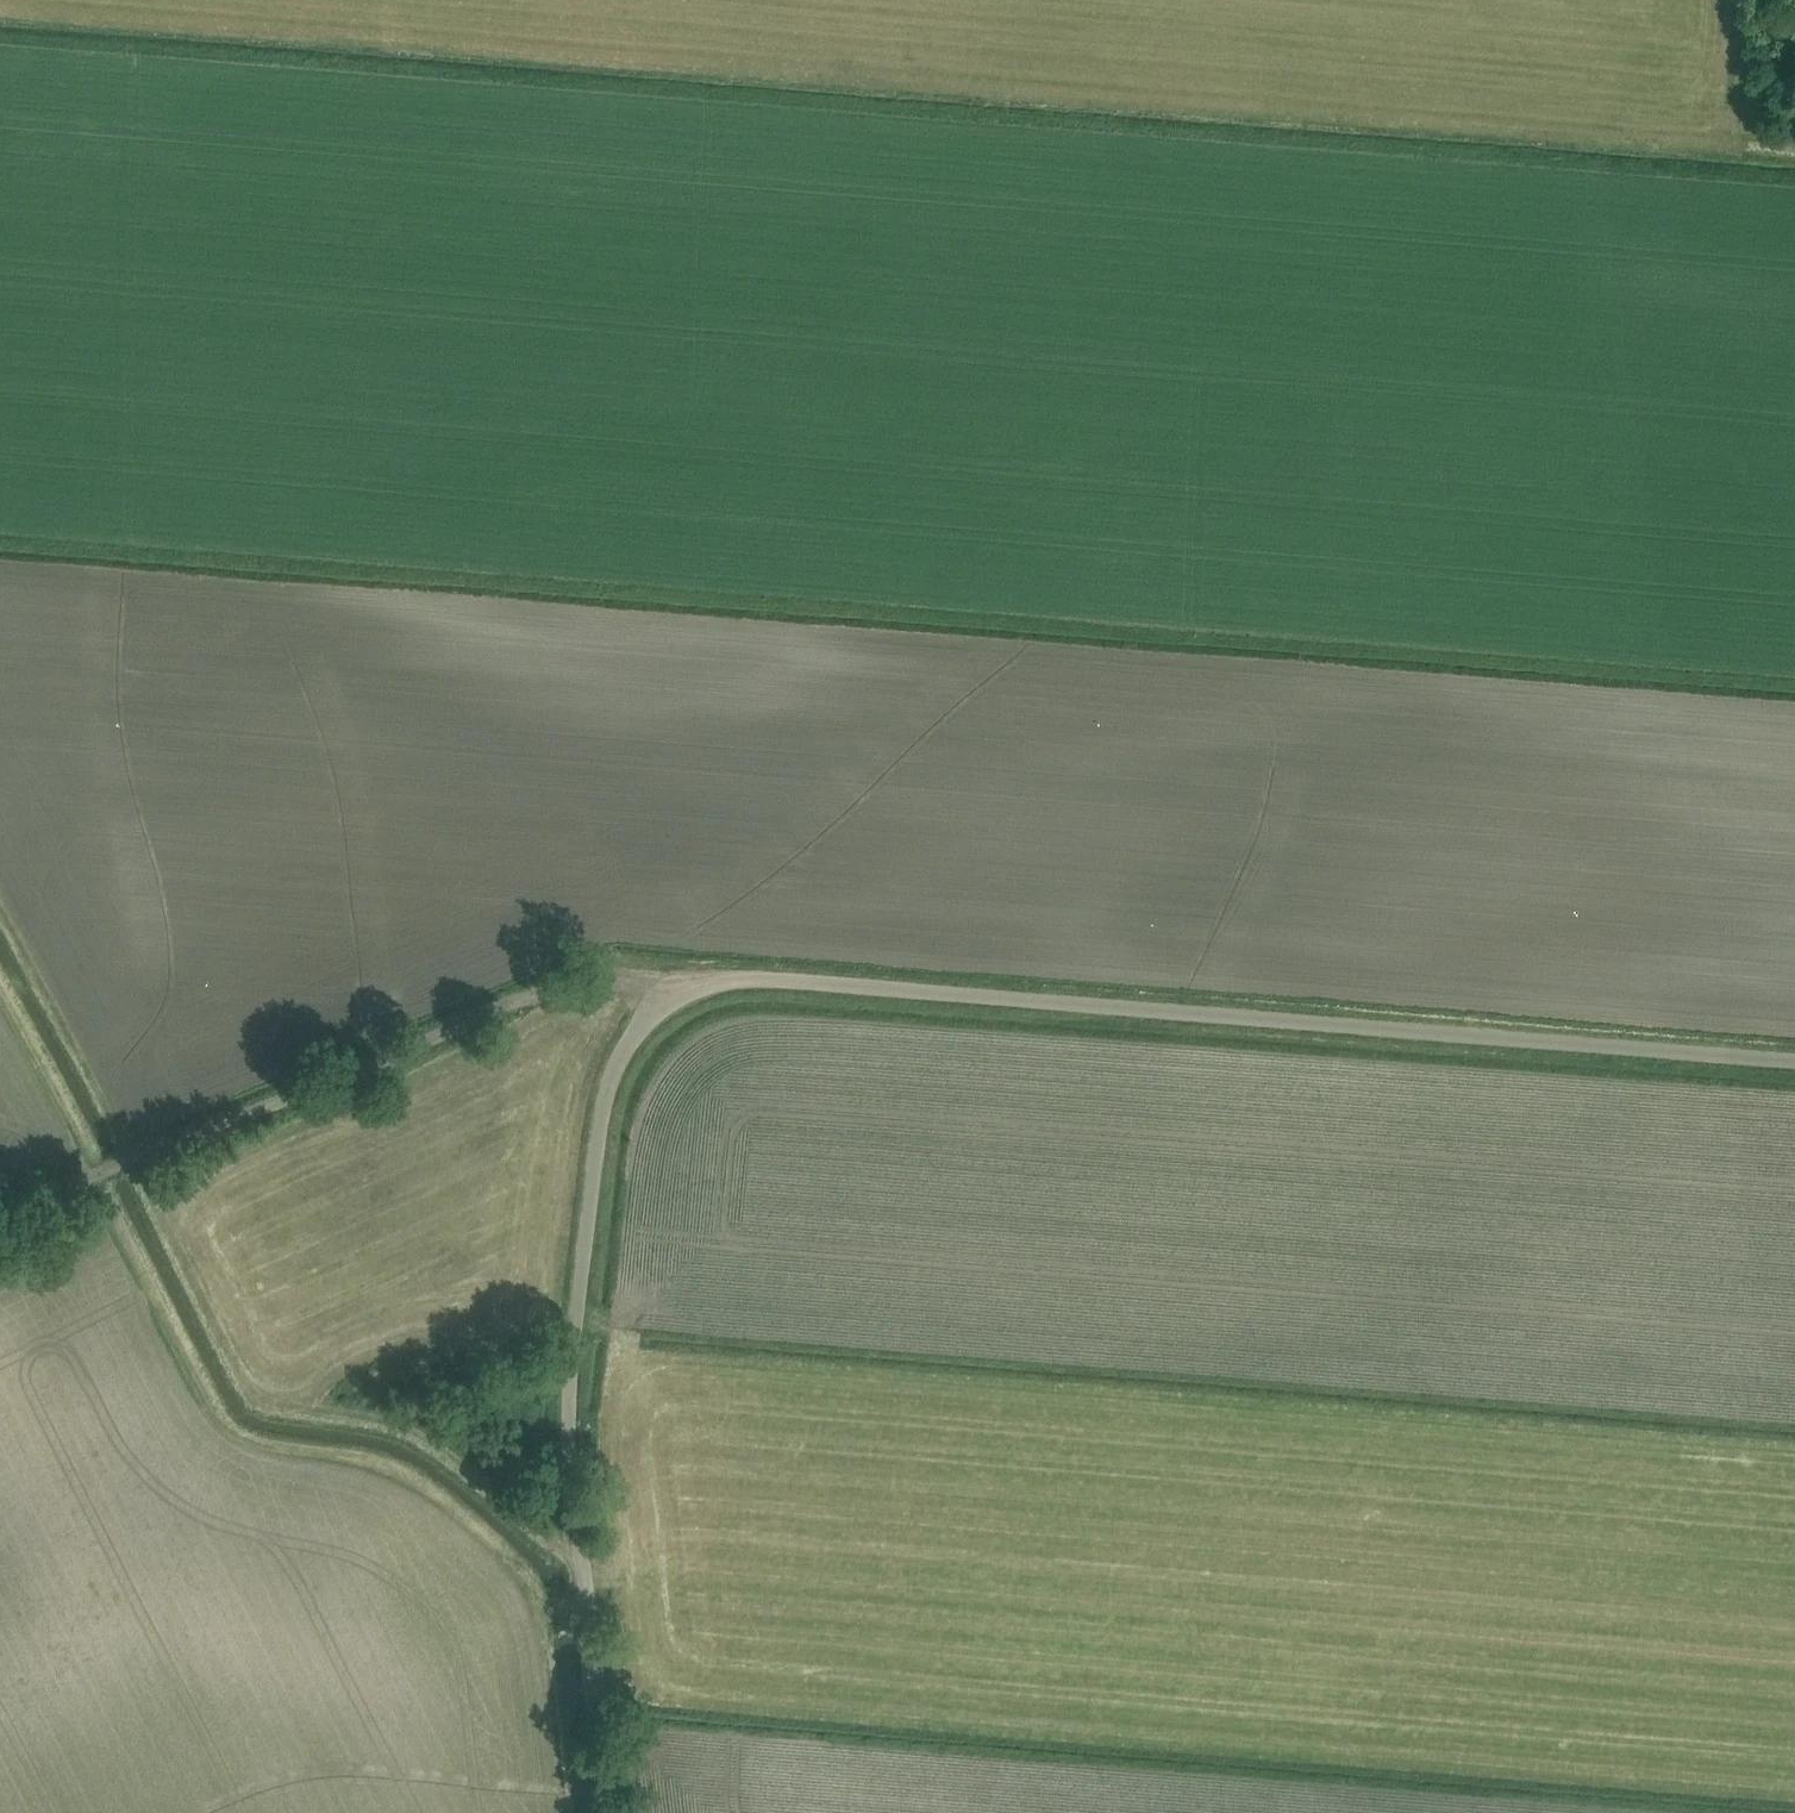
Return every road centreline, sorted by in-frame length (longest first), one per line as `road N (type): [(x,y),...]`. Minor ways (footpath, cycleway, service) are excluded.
road 1 (unclassified): [(1794,1060),(796,980),(739,979),(684,991),(639,1026),(612,1082),(571,1348),(568,1448),(615,1812)]
road 2 (track): [(684,991),(583,977),(119,1166),(0,1228)]

